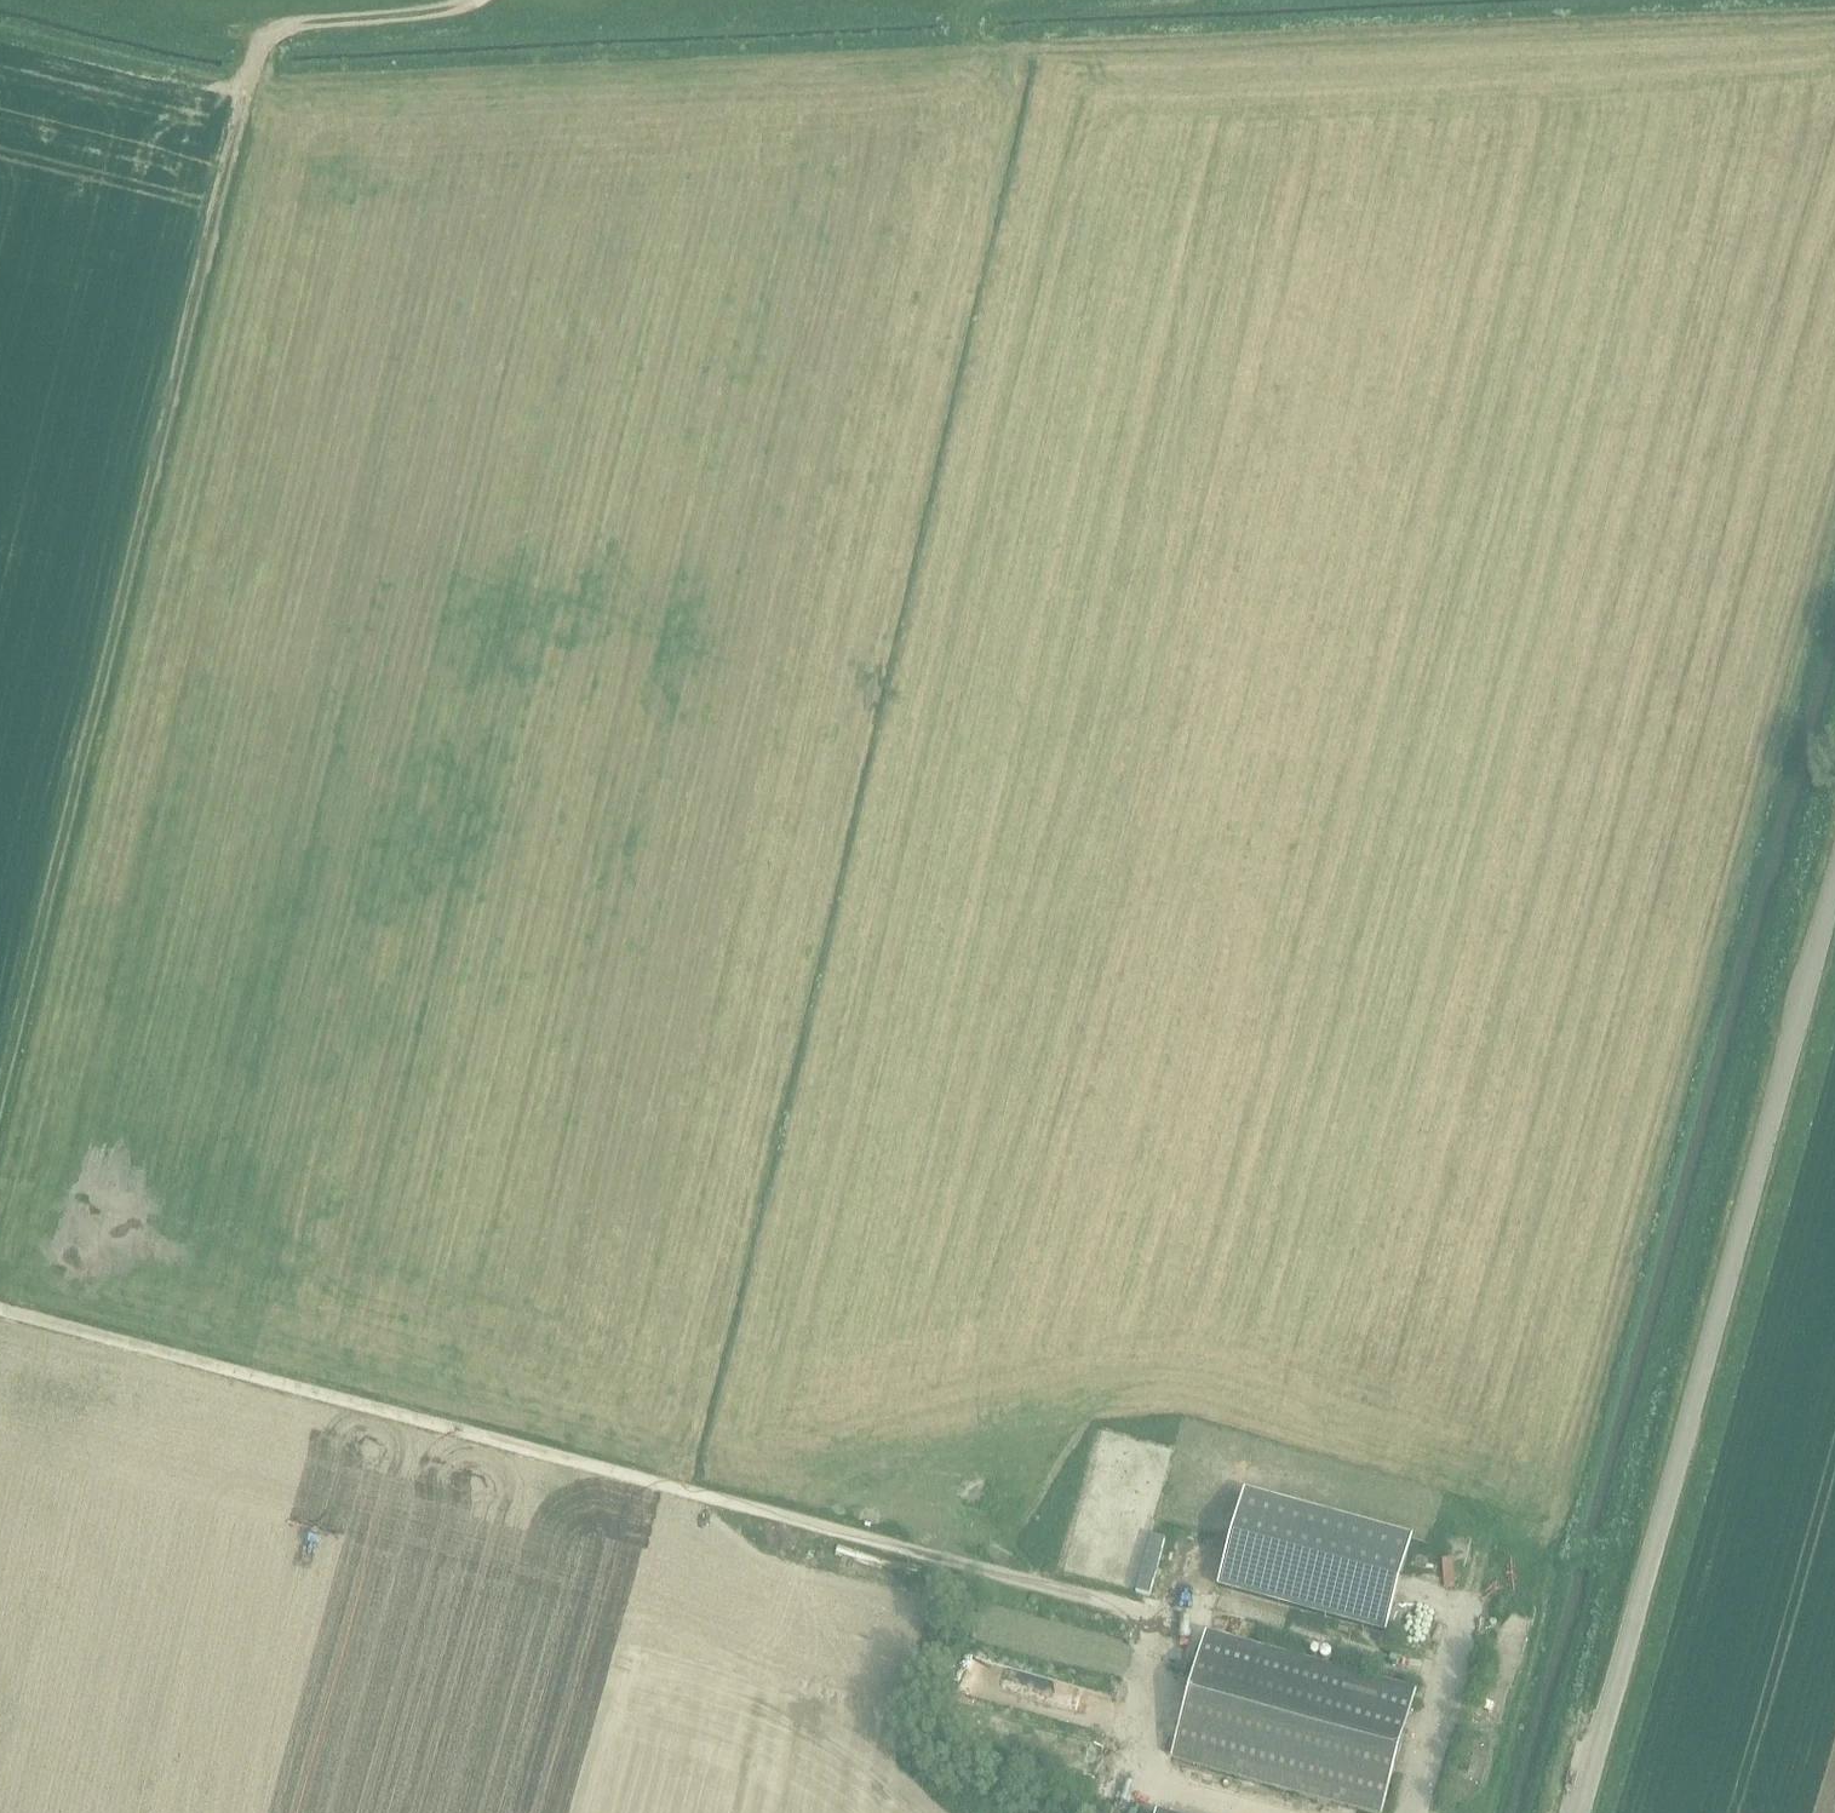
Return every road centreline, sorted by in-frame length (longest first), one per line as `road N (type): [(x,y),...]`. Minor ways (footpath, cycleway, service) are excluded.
road 1 (track): [(0,1104),(263,40),(276,29),(466,0)]
road 2 (track): [(1137,1614),(0,1310)]
road 3 (unclassified): [(1579,1812),(1834,884)]
road 4 (track): [(506,0),(570,18),(980,0)]
road 5 (track): [(1577,1812),(1592,1672),(1616,1573),(1609,1554),(1572,1540)]
road 6 (track): [(263,40),(52,0)]

